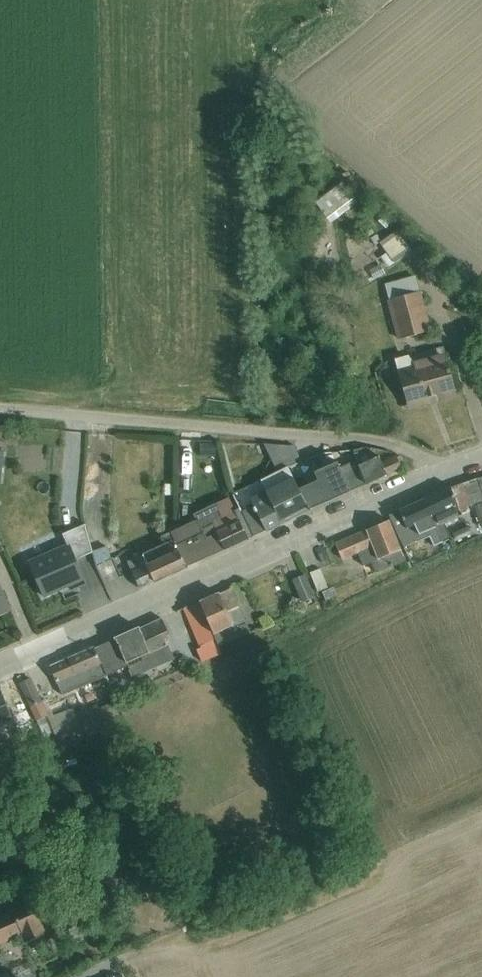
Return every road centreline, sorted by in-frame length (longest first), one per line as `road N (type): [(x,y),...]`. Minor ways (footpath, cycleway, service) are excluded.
road 1 (tertiary): [(440,475),(0,670)]
road 2 (unclassified): [(440,475),(414,452),(377,441),(0,410)]

